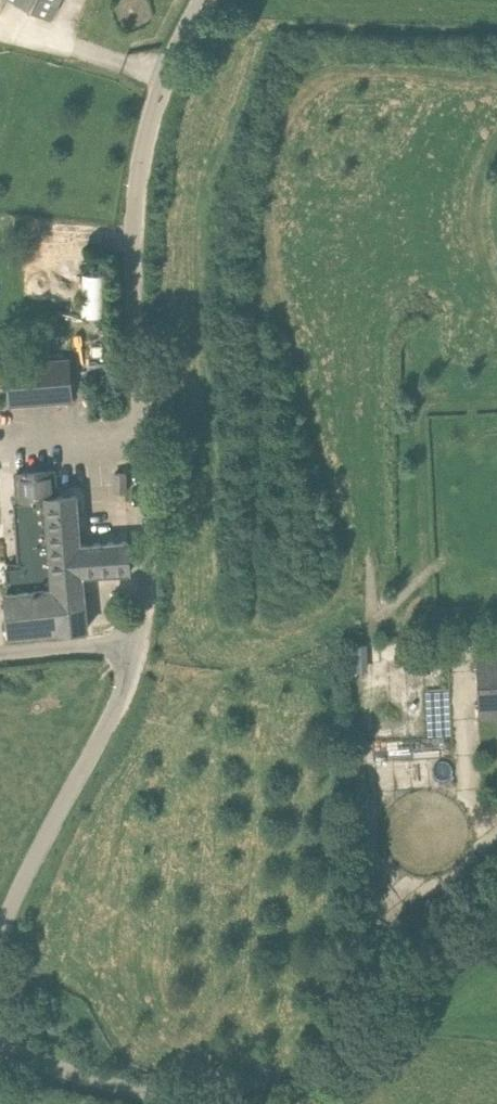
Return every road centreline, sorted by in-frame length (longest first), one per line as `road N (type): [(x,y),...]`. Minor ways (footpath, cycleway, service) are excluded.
road 1 (unclassified): [(136,642),(146,571),(132,288),(137,176),(161,87),(200,0)]
road 2 (unclassified): [(0,932),(123,688),(136,642)]
road 3 (unclassified): [(308,1103),(354,1029),(496,908)]
road 4 (unclassified): [(181,1103),(0,1045)]
road 5 (unclassified): [(136,642),(0,653)]

